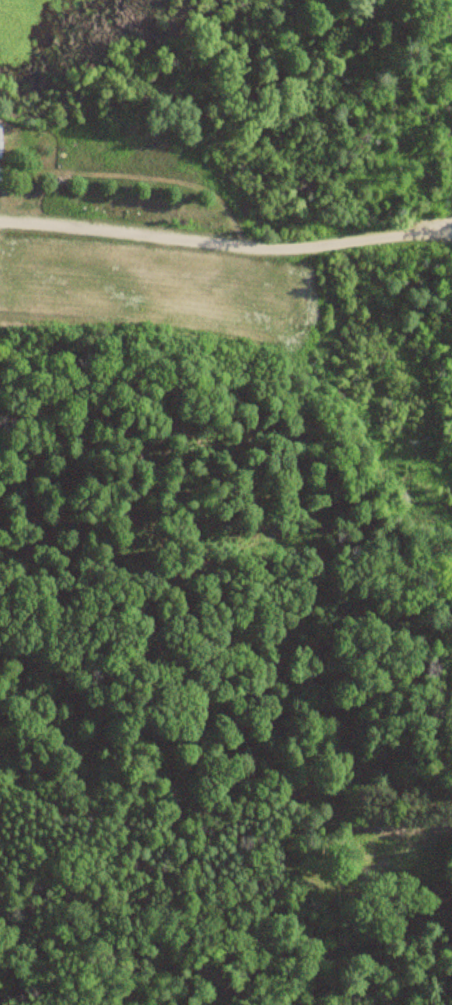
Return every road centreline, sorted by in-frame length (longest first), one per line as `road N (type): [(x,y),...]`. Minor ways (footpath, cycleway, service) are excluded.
road 1 (track): [(296,245),(39,219),(0,222)]
road 2 (track): [(451,226),(296,245)]

